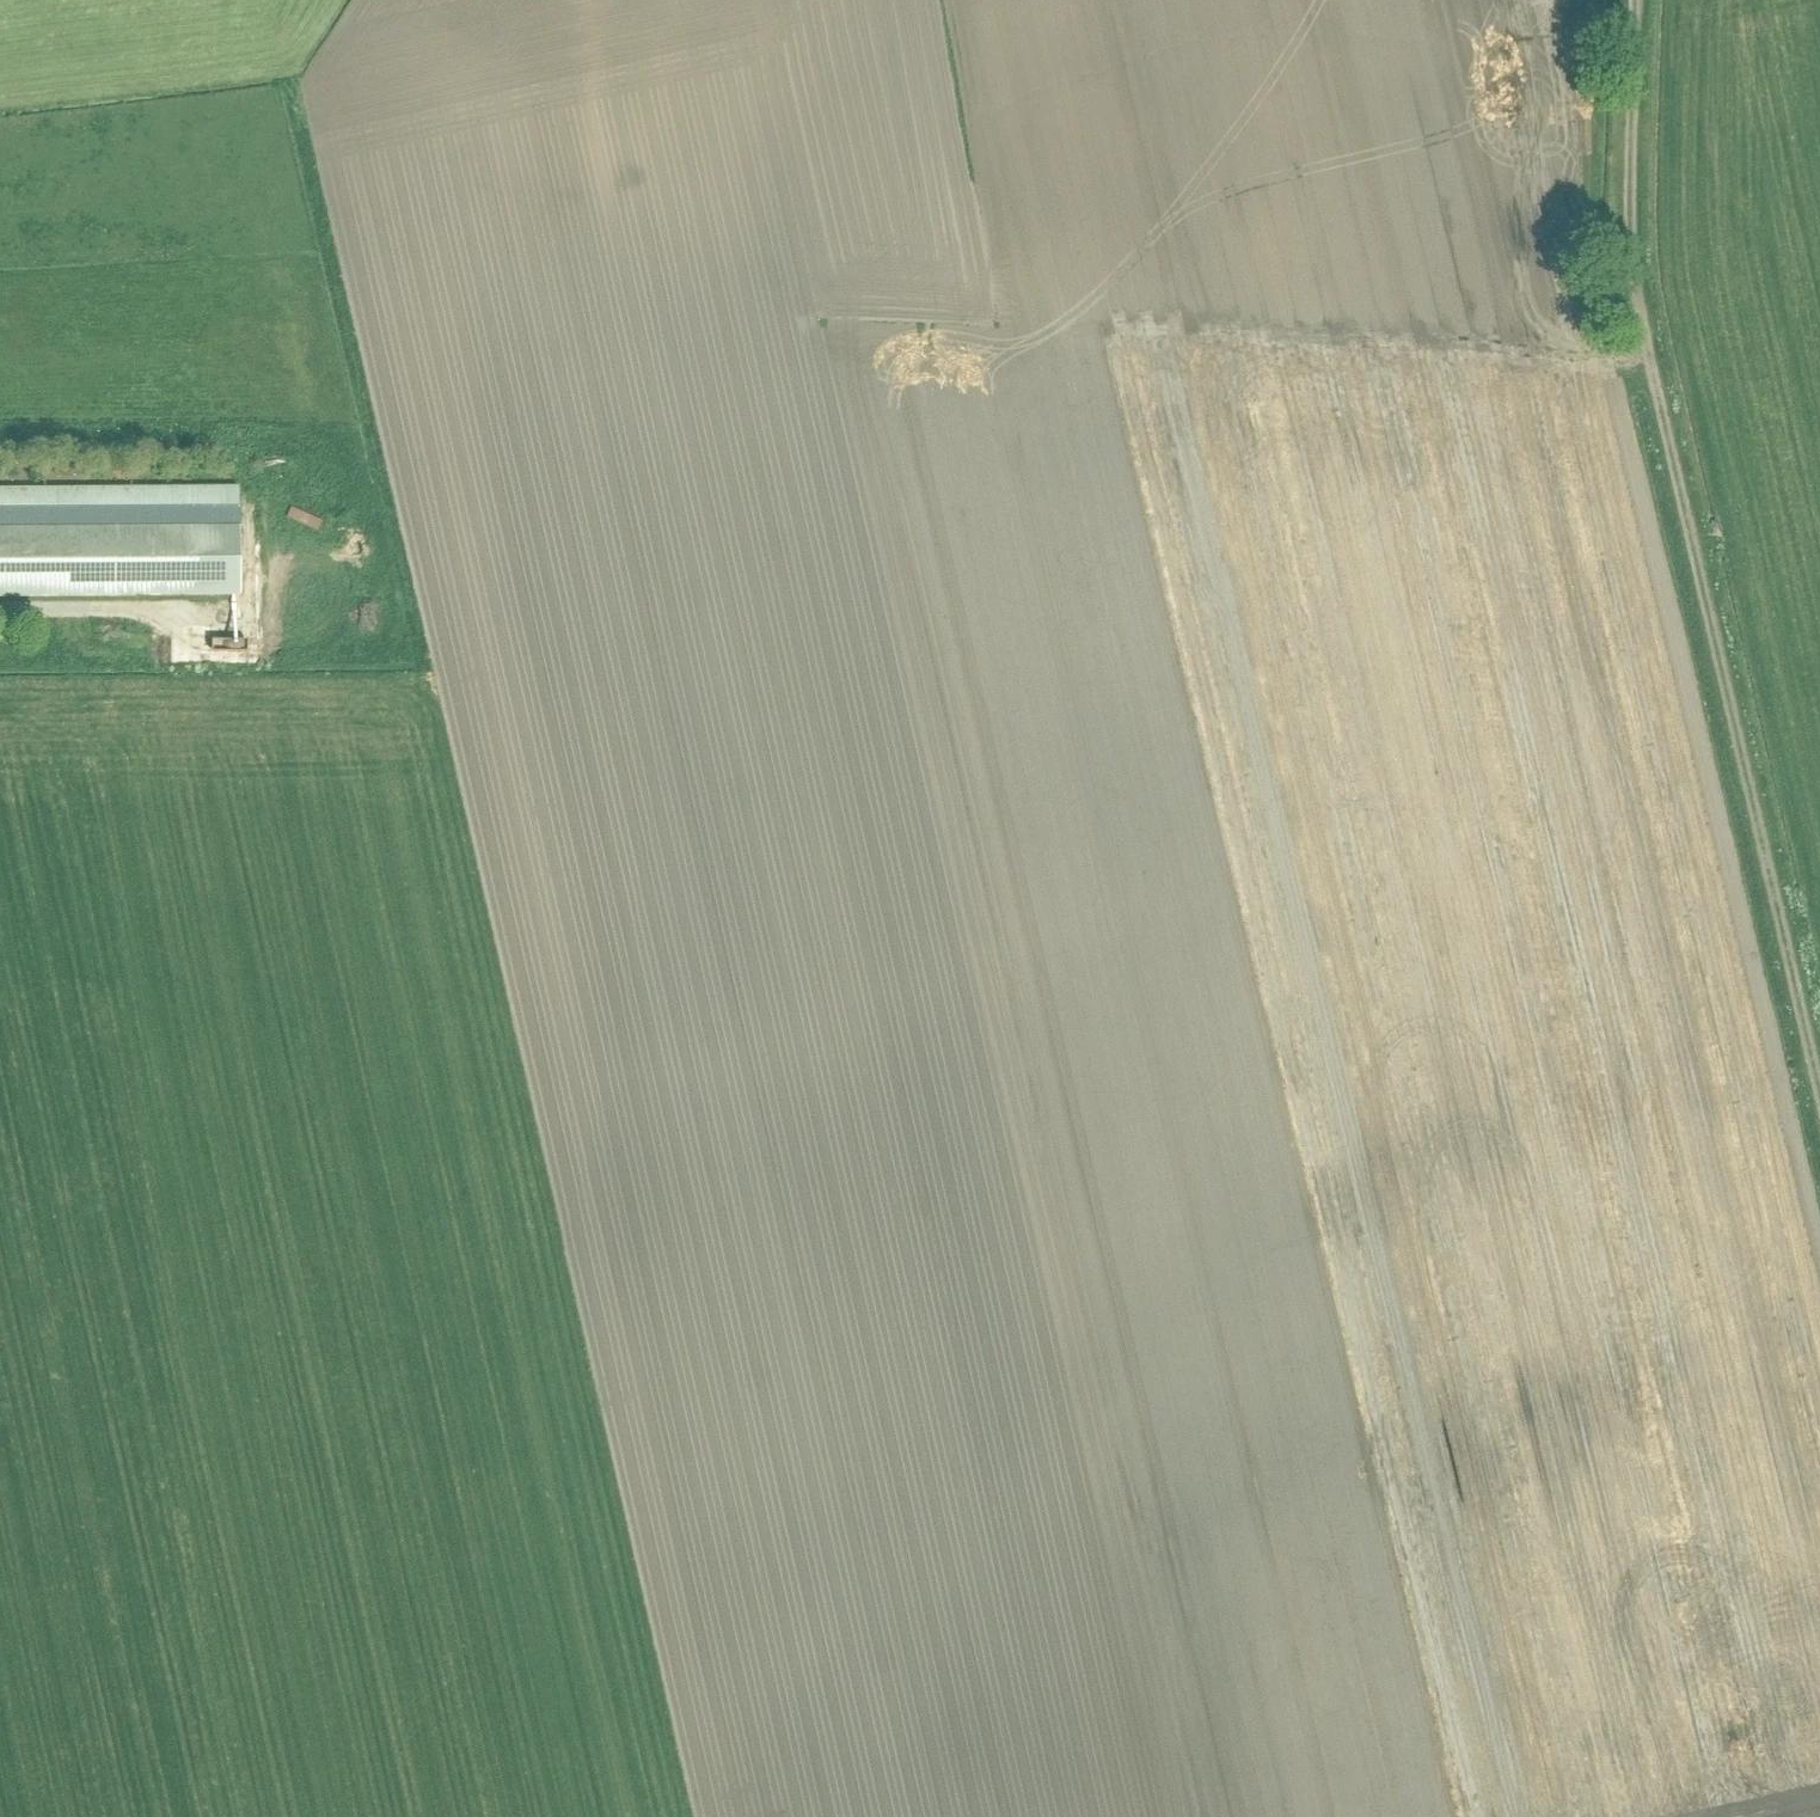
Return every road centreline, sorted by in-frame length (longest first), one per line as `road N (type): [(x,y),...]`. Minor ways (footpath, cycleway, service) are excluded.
road 1 (unclassified): [(1819,1090),(1636,283),(1629,208),(1637,0)]

